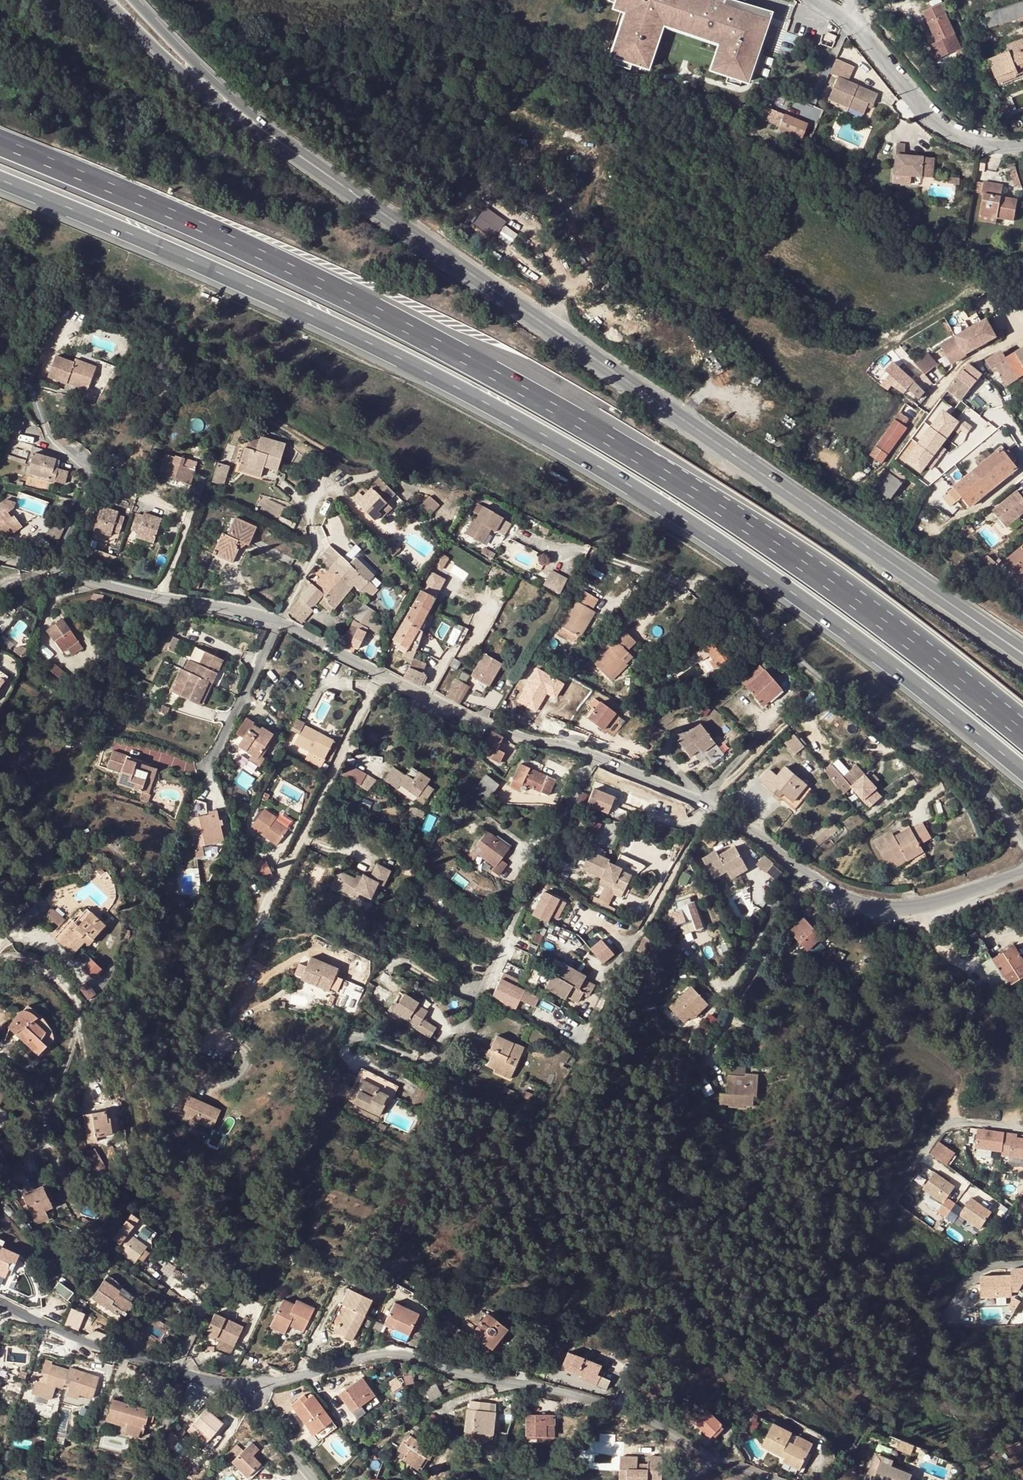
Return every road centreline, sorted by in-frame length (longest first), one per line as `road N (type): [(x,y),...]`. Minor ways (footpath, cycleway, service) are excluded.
road 1 (motorway): [(1022,718),(827,564),(555,388),(150,184),(0,124)]
road 2 (motorway): [(0,199),(298,317),(527,430),(692,525),(897,666),(1022,767)]
road 3 (tertiary): [(1022,654),(274,137)]
road 4 (residential): [(1022,859),(1003,815),(945,761),(881,724),(793,656),(751,609),(712,587),(517,530)]
road 5 (unclassified): [(773,1479),(626,1410),(517,1380),(442,1373),(399,1351),(238,1387)]
road 6 (residential): [(381,676),(209,1041)]
road 7 (residential): [(0,955),(32,961),(71,991),(79,1012),(44,1121),(69,1185)]
road 8 (residential): [(594,762),(479,1000)]
road 9 (unclassified): [(238,1387),(90,1344),(0,1308)]
road 10 (unclassified): [(812,879),(705,805),(594,762)]
road 11 (unclassified): [(594,762),(440,707),(381,676)]
road 12 (unclassified): [(1022,873),(902,909),(854,903),(812,879)]
road 13 (tertiary): [(107,0),(233,116),(274,137)]
road 14 (residential): [(812,879),(704,1066)]
road 15 (tertiary): [(855,28),(939,123),(985,145),(1022,146)]
road 16 (tertiary): [(274,137),(131,0)]
road 17 (unclassified): [(162,599),(0,556)]
road 18 (residential): [(276,622),(205,772)]
road 19 (residential): [(162,599),(207,470)]
road 20 (track): [(991,291),(976,290),(873,351)]

